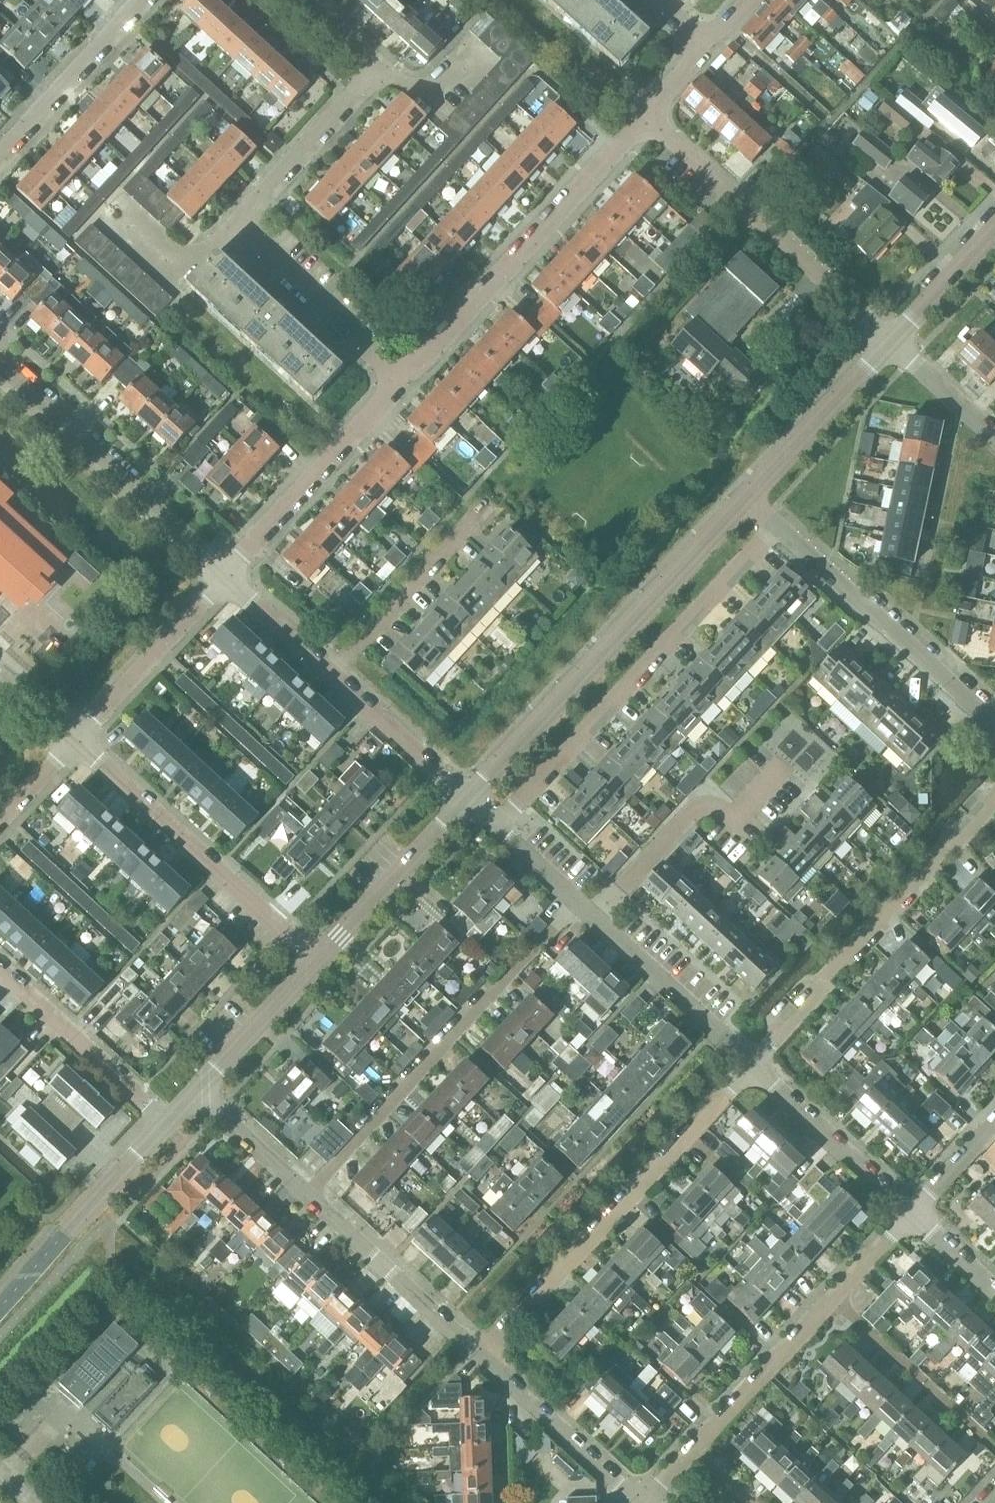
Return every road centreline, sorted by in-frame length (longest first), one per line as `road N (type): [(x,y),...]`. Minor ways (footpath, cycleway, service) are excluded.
road 1 (residential): [(399,376),(233,225),(378,70),(304,0)]
road 2 (residential): [(777,528),(495,830)]
road 3 (tertiary): [(468,799),(747,501)]
road 4 (residential): [(482,1356),(749,1063)]
road 5 (residential): [(309,1196),(576,905)]
road 6 (residential): [(749,1063),(994,798)]
road 7 (residential): [(399,376),(417,368),(645,117)]
road 8 (residential): [(892,345),(645,117)]
road 9 (residential): [(315,964),(76,740)]
road 10 (residential): [(224,575),(0,370)]
road 11 (residential): [(994,724),(777,528)]
road 12 (residential): [(591,917),(705,810),(727,828),(780,765)]
road 13 (residential): [(224,575),(399,376)]
road 14 (tertiary): [(0,1304),(164,1123)]
road 15 (residential): [(482,1356),(309,1196)]
road 16 (tertiary): [(315,964),(468,799)]
road 17 (residential): [(164,1123),(0,969)]
road 18 (residential): [(76,740),(224,575)]
road 19 (residential): [(331,677),(475,509)]
road 20 (residential): [(910,1214),(749,1063)]
road 21 (residential): [(833,1297),(994,1447)]
road 22 (residential): [(749,1063),(591,917)]
road 23 (residential): [(639,1502),(482,1356)]
road 24 (tertiary): [(747,501),(892,345)]
road 25 (residential): [(0,154),(143,0)]
road 26 (residential): [(692,1448),(833,1297)]
road 27 (residential): [(468,799),(331,677)]
road 28 (tertiary): [(193,1093),(315,964)]
road 29 (residential): [(309,1196),(193,1093)]
road 30 (tertiary): [(892,345),(994,234)]
road 31 (residential): [(331,677),(224,575)]
road 32 (residential): [(994,440),(892,345)]
road 33 (residential): [(910,1214),(994,1121)]

